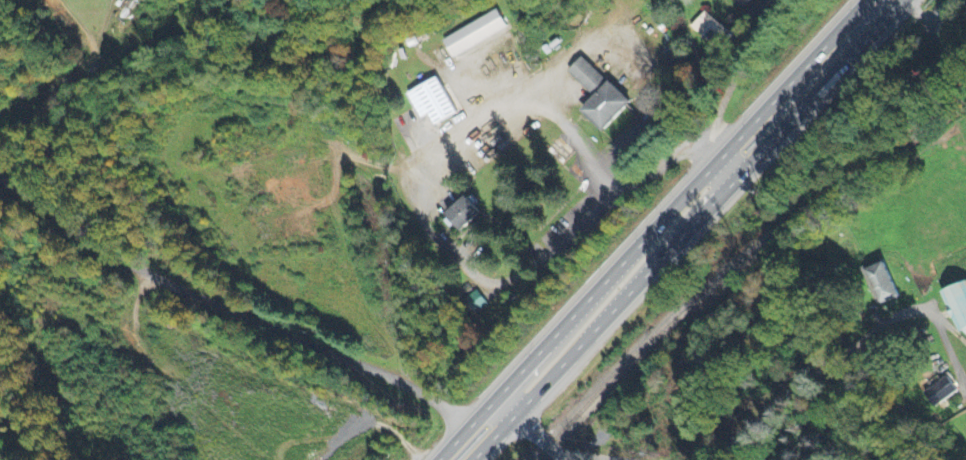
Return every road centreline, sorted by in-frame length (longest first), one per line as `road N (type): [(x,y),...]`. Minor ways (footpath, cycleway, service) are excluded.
road 1 (trunk): [(470,459),(900,0)]
road 2 (trunk): [(866,0),(438,459)]
road 3 (residential): [(699,459),(839,356),(921,310),(936,312),(965,343)]
road 4 (residential): [(232,313),(150,274),(0,180)]
road 5 (residential): [(472,423),(403,384),(232,313)]

